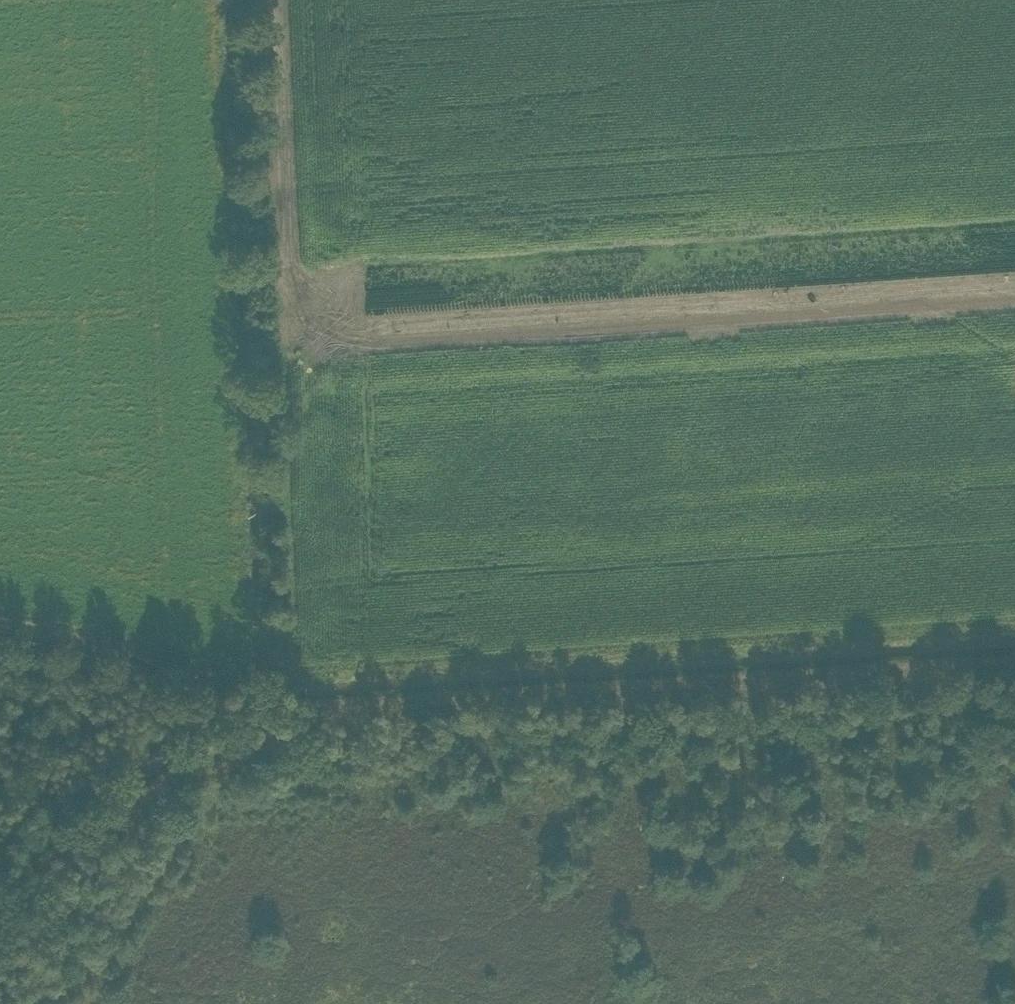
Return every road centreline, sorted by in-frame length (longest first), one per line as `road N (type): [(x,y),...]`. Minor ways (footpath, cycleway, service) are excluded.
road 1 (track): [(1014,665),(304,707),(237,761)]
road 2 (track): [(237,761),(0,915)]

